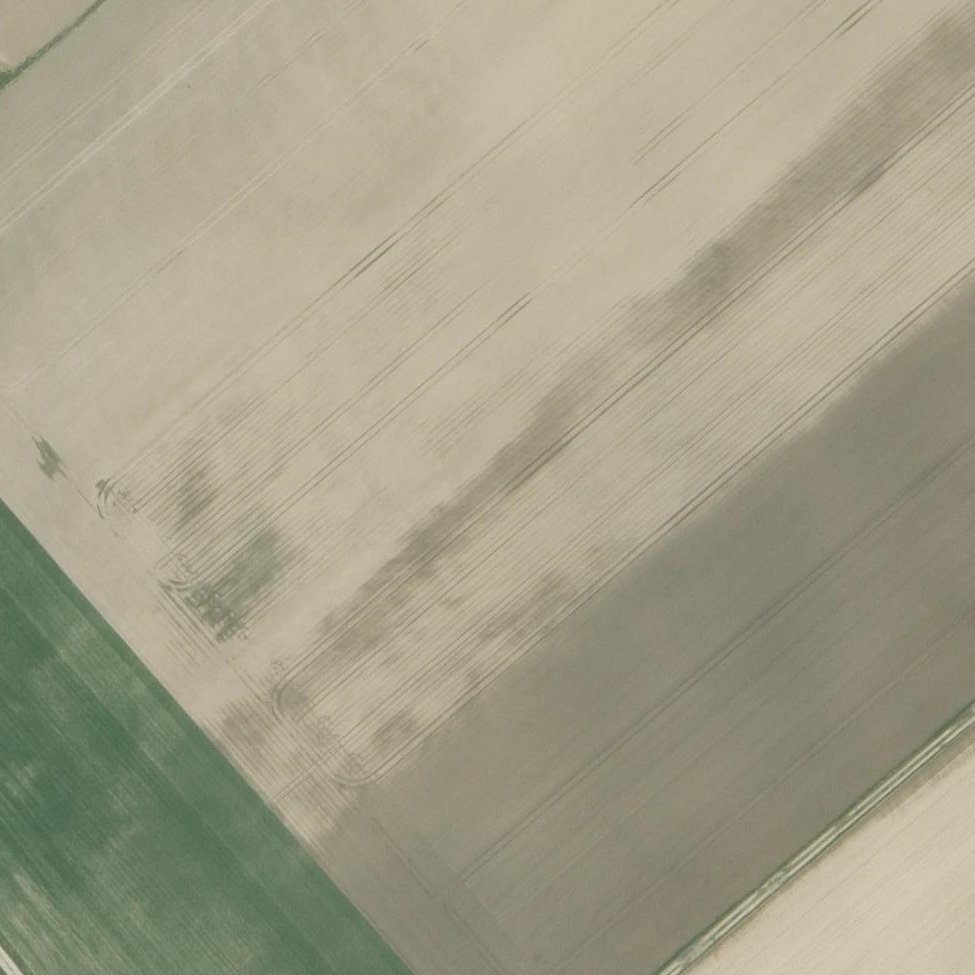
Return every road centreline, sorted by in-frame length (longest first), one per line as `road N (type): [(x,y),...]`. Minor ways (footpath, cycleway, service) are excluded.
road 1 (track): [(668,974),(974,714)]

